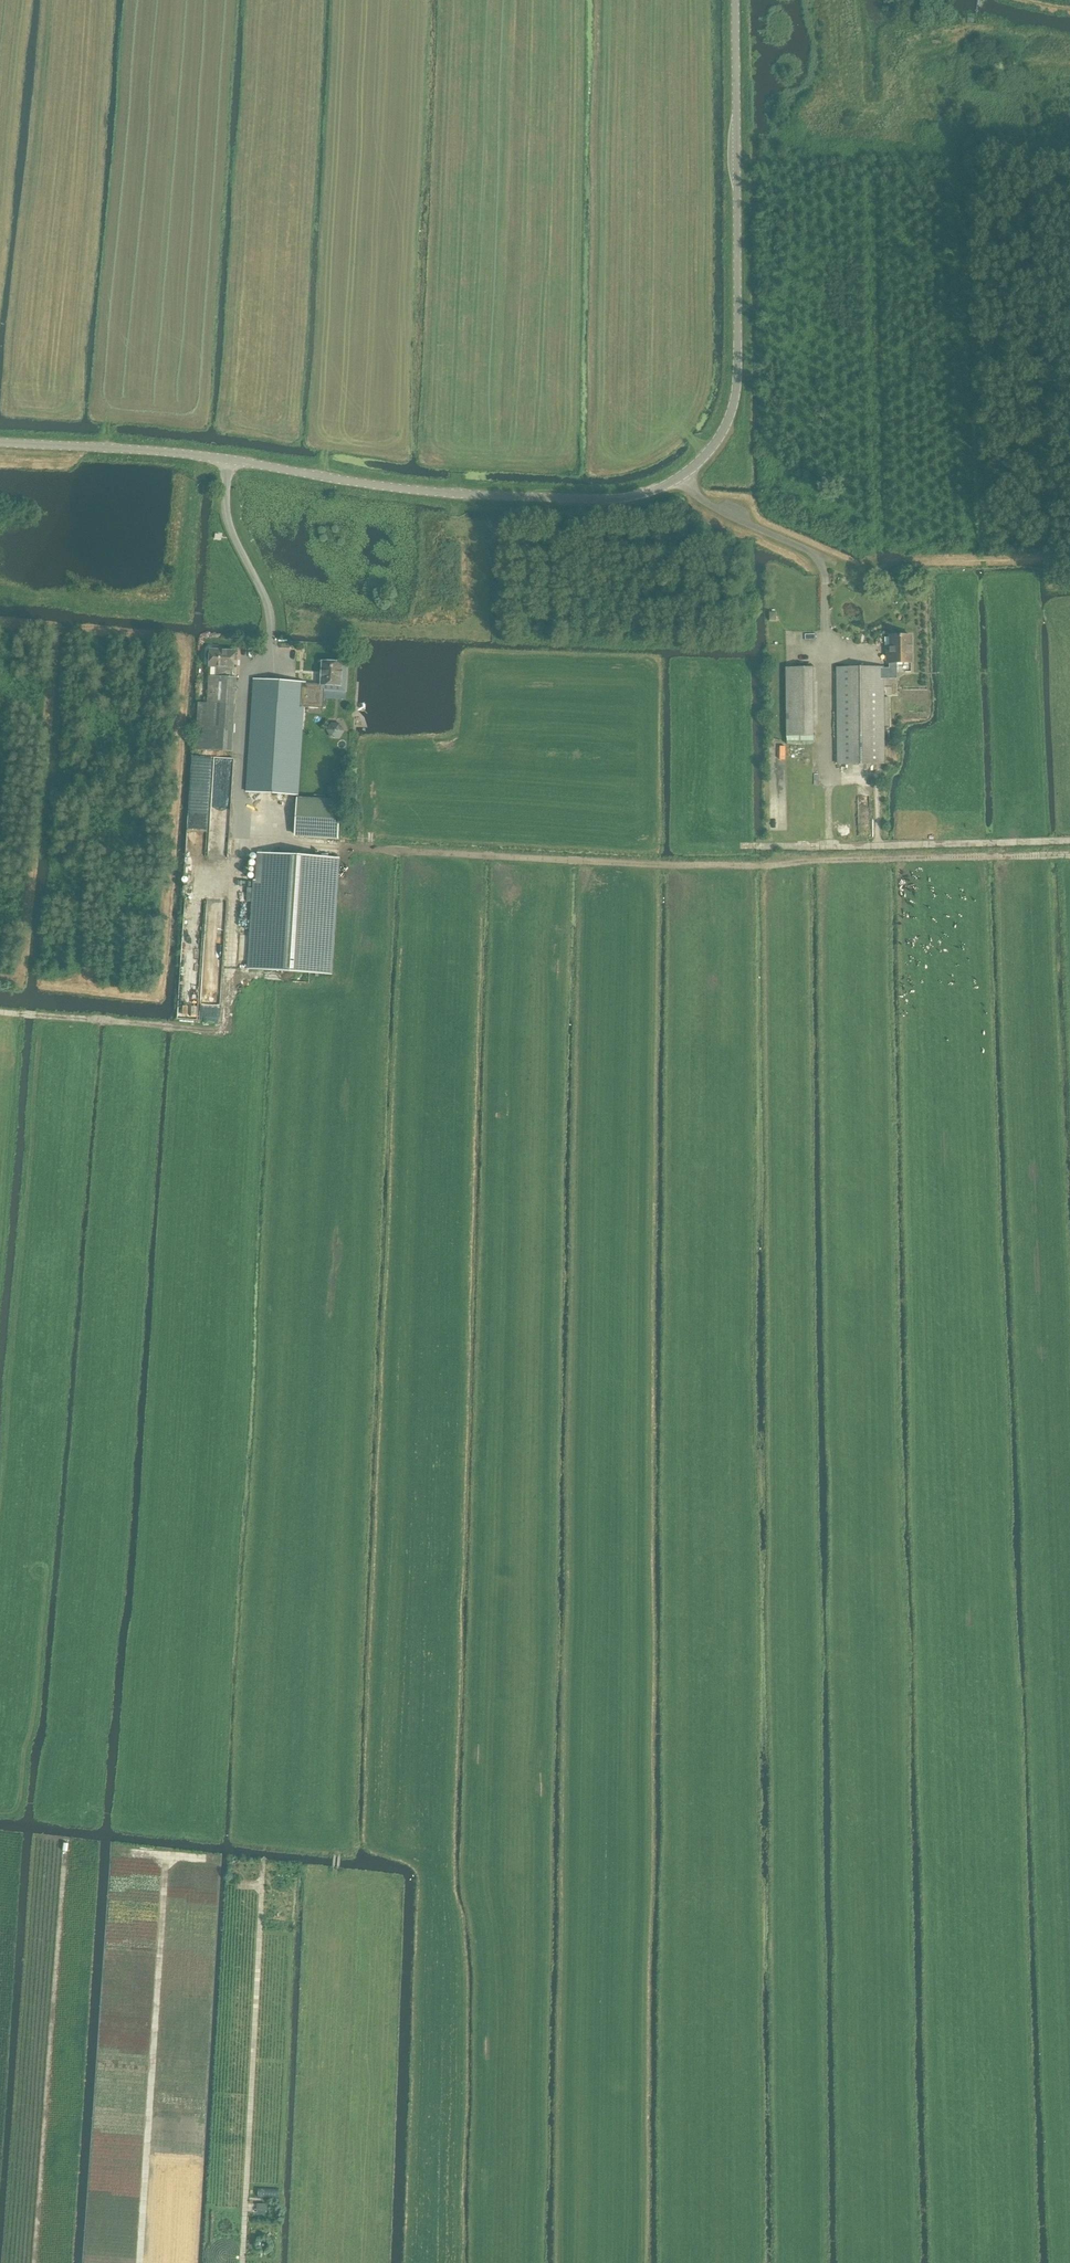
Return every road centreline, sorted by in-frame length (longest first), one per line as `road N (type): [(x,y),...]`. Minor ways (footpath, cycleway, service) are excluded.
road 1 (unclassified): [(682,476),(630,497),(539,498),(392,488),(153,451),(0,442)]
road 2 (unclassified): [(737,0),(736,396),(712,448),(682,476)]
road 3 (track): [(1069,842),(742,847)]
road 4 (track): [(826,627),(829,847)]
road 5 (unclassified): [(822,565),(714,507),(682,476)]

